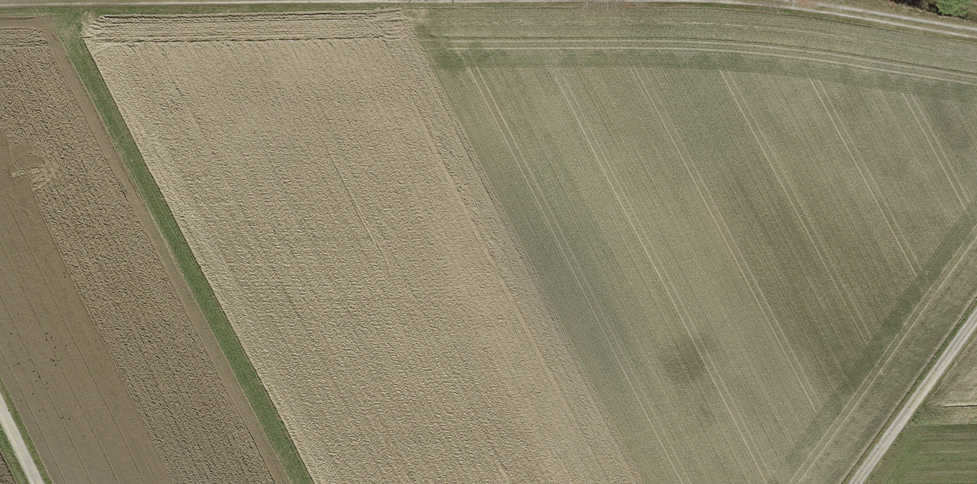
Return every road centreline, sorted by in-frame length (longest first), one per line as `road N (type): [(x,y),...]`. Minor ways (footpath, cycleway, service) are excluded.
road 1 (track): [(976,33),(741,0)]
road 2 (track): [(976,316),(856,483)]
road 3 (track): [(136,0),(0,1)]

